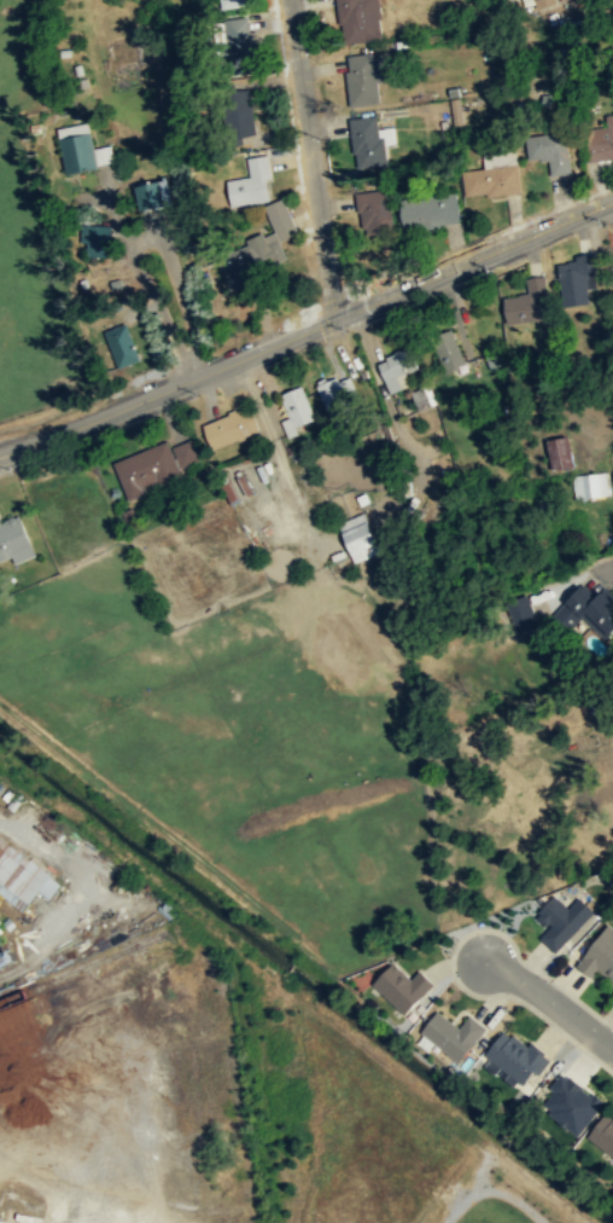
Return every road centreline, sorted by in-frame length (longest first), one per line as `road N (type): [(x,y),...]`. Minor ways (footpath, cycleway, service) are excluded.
road 1 (residential): [(0,455),(612,201)]
road 2 (residential): [(288,0),(334,319)]
road 3 (residential): [(484,958),(612,1050)]

